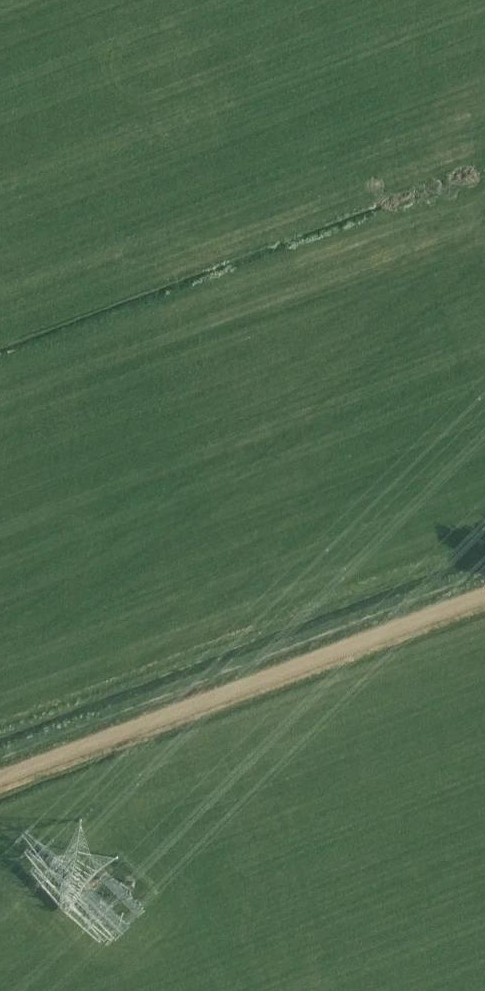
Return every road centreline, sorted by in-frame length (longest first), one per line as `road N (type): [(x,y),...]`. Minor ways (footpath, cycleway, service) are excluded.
road 1 (track): [(484,600),(0,786)]

